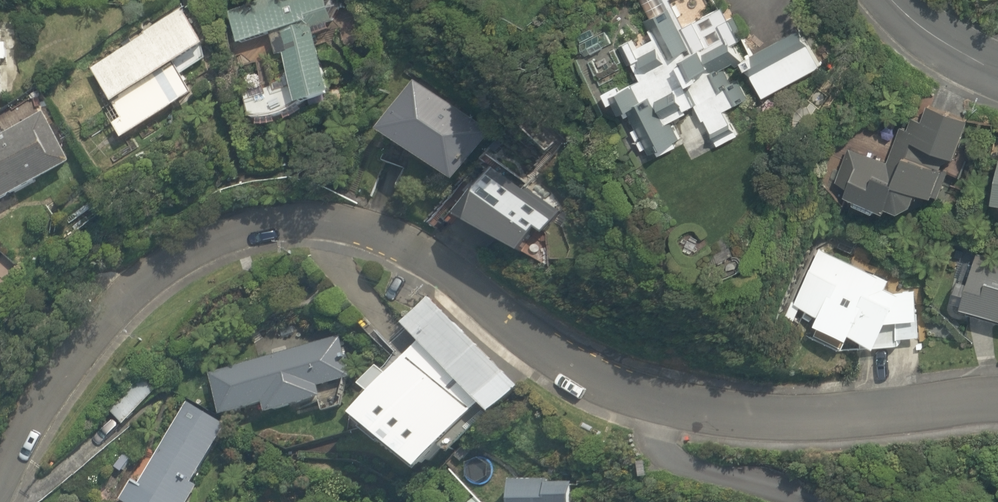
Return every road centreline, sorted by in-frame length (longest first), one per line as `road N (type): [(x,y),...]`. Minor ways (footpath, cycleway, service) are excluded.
road 1 (residential): [(0,491),(59,370),(160,276),(238,234),(286,227),(375,240),(438,271),(571,362),(660,398),(739,409),(997,411)]
road 2 (residential): [(897,0),(970,63),(997,73)]

